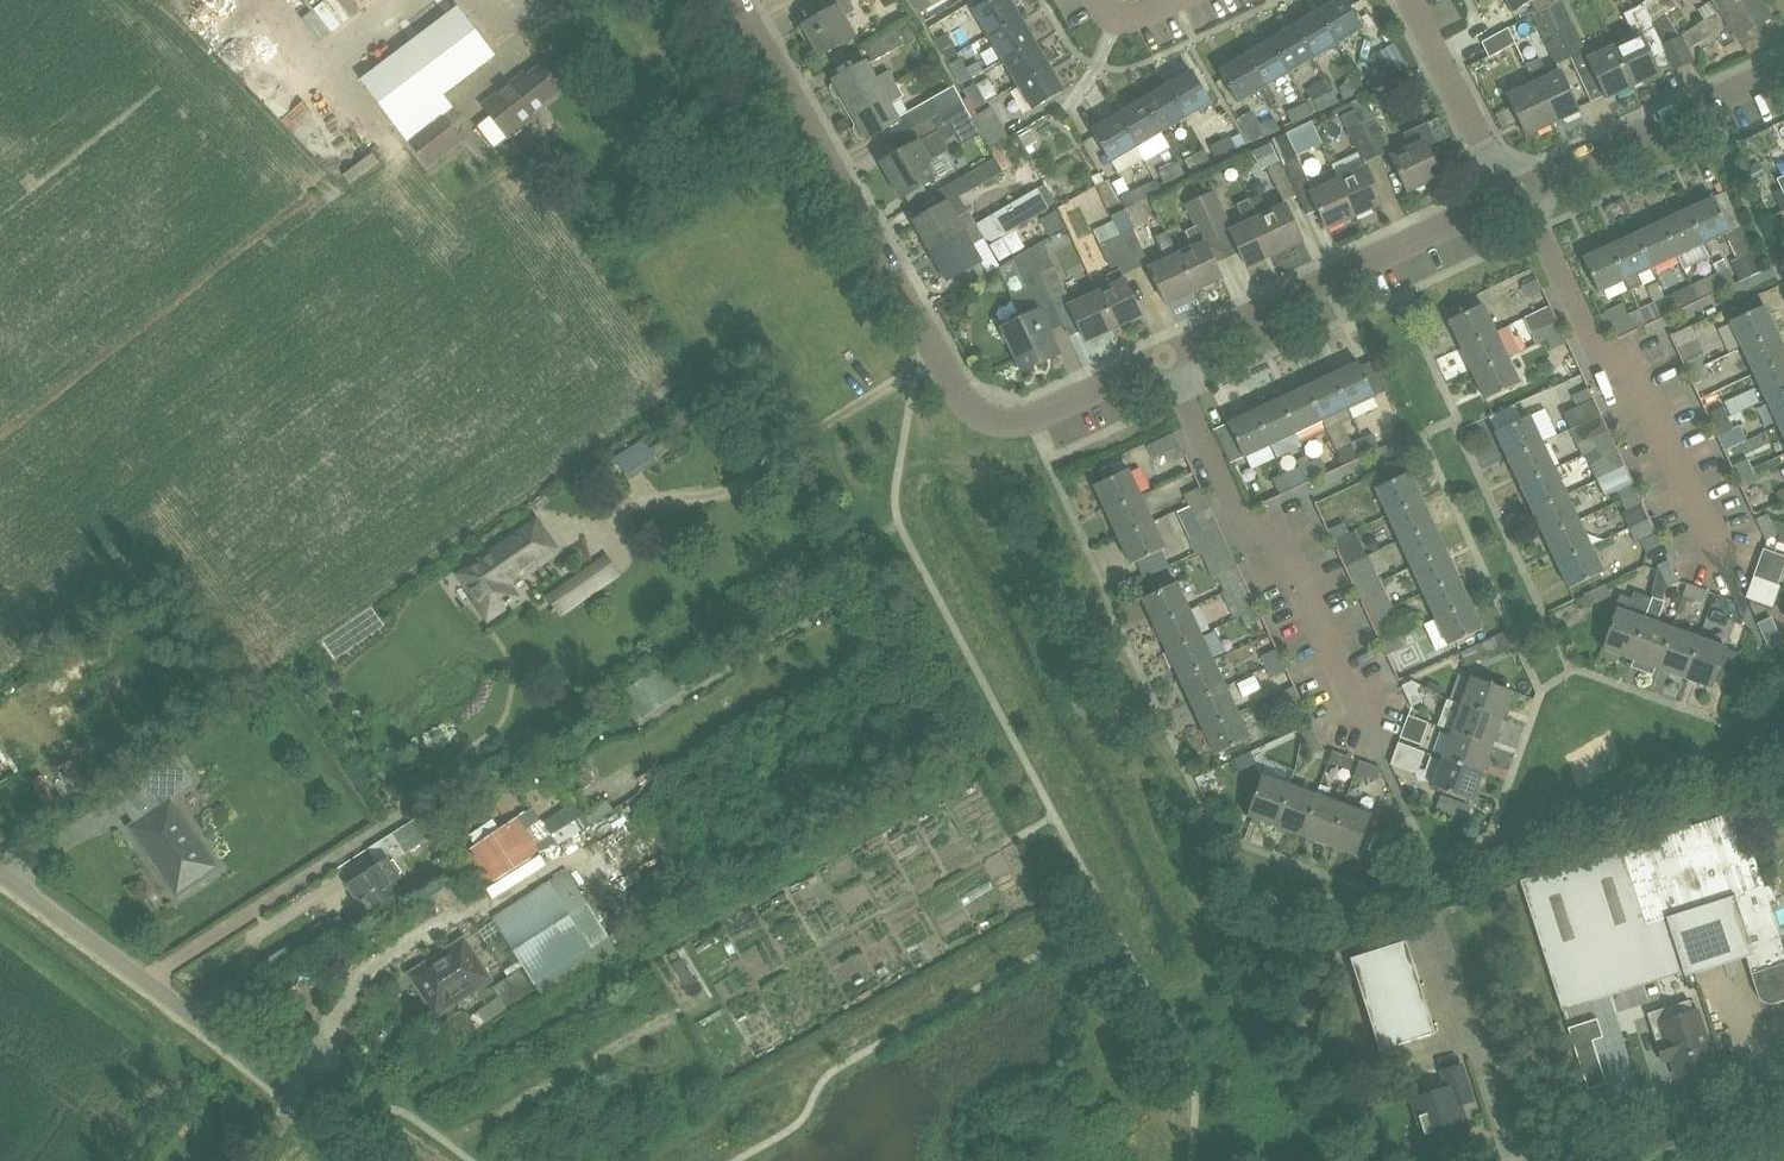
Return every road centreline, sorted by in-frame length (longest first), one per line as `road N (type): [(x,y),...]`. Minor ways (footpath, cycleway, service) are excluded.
road 1 (residential): [(985,424),(954,394),(731,0)]
road 2 (unclassified): [(344,1160),(256,1063),(0,872)]
road 3 (residential): [(1372,741),(1268,523),(1241,520),(1158,362)]
road 4 (residential): [(1728,572),(1635,369),(1586,341),(1515,190)]
road 5 (residential): [(1158,362),(1515,190)]
road 6 (residential): [(1515,190),(1783,68)]
road 7 (residential): [(1515,190),(1412,0)]
road 8 (residential): [(1600,1160),(1783,1102)]
road 9 (residential): [(985,424),(1028,421),(1158,362)]

